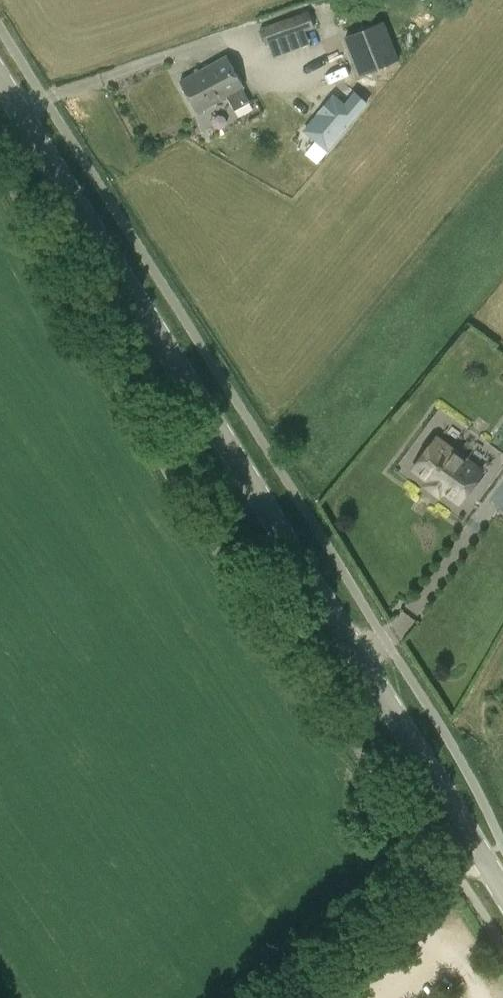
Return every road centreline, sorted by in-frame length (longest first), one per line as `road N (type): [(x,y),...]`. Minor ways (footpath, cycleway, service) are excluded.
road 1 (secondary): [(502,892),(0,76)]
road 2 (track): [(461,828),(241,997)]

